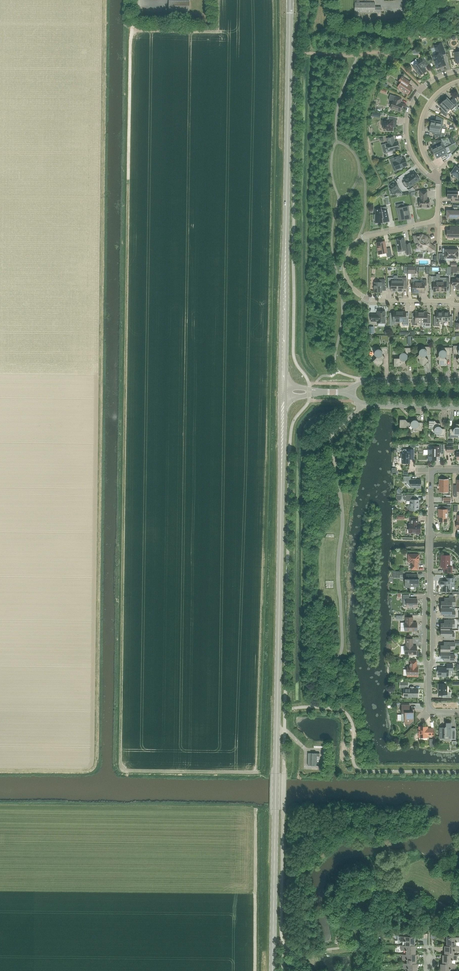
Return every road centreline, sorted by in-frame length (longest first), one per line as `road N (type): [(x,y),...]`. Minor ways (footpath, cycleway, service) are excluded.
road 1 (primary): [(272,970),(281,480)]
road 2 (primary): [(286,244),(290,0)]
road 3 (residential): [(450,301),(371,300),(345,271),(362,238),(437,221)]
road 4 (primary): [(286,244),(280,391)]
road 5 (primary): [(286,387),(286,244)]
road 6 (residential): [(458,72),(427,85),(410,109),(409,145),(426,172)]

